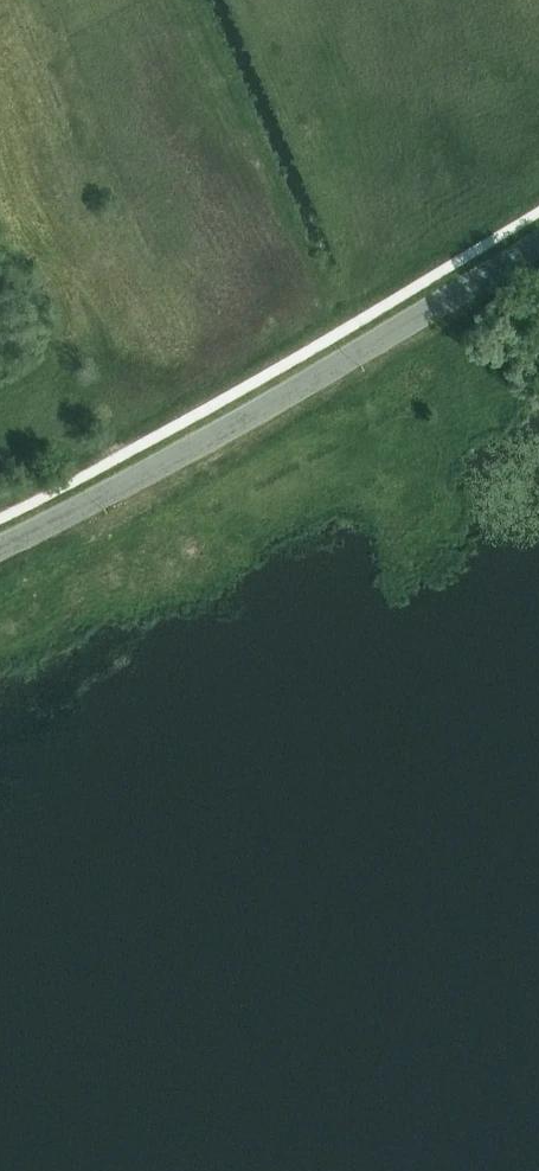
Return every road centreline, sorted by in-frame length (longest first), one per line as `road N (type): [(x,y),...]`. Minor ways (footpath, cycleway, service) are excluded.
road 1 (tertiary): [(0,547),(220,430),(538,241)]

